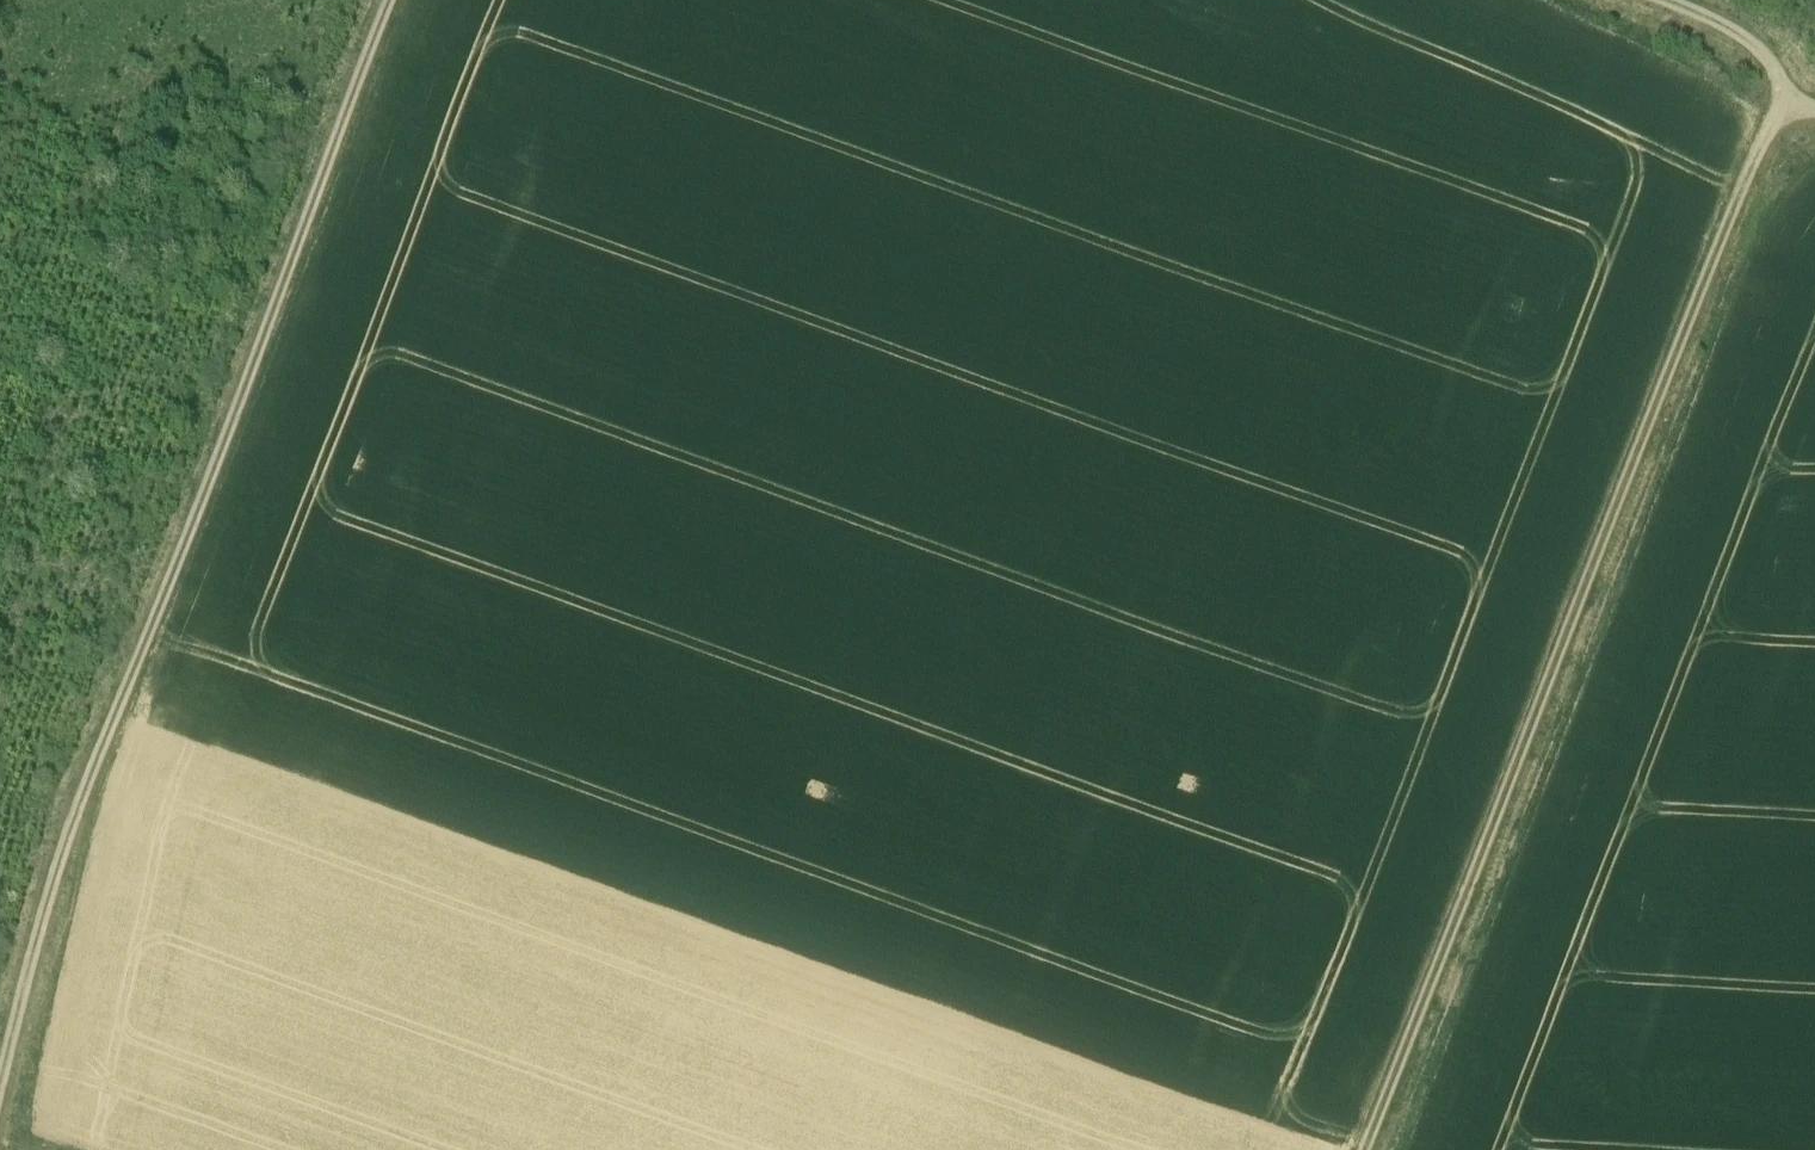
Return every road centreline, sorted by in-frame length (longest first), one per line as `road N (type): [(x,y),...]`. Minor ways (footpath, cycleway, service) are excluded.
road 1 (track): [(1578,0),(1732,60),(1773,110),(1772,132),(1369,1149)]
road 2 (track): [(0,1115),(62,875),(401,0)]

